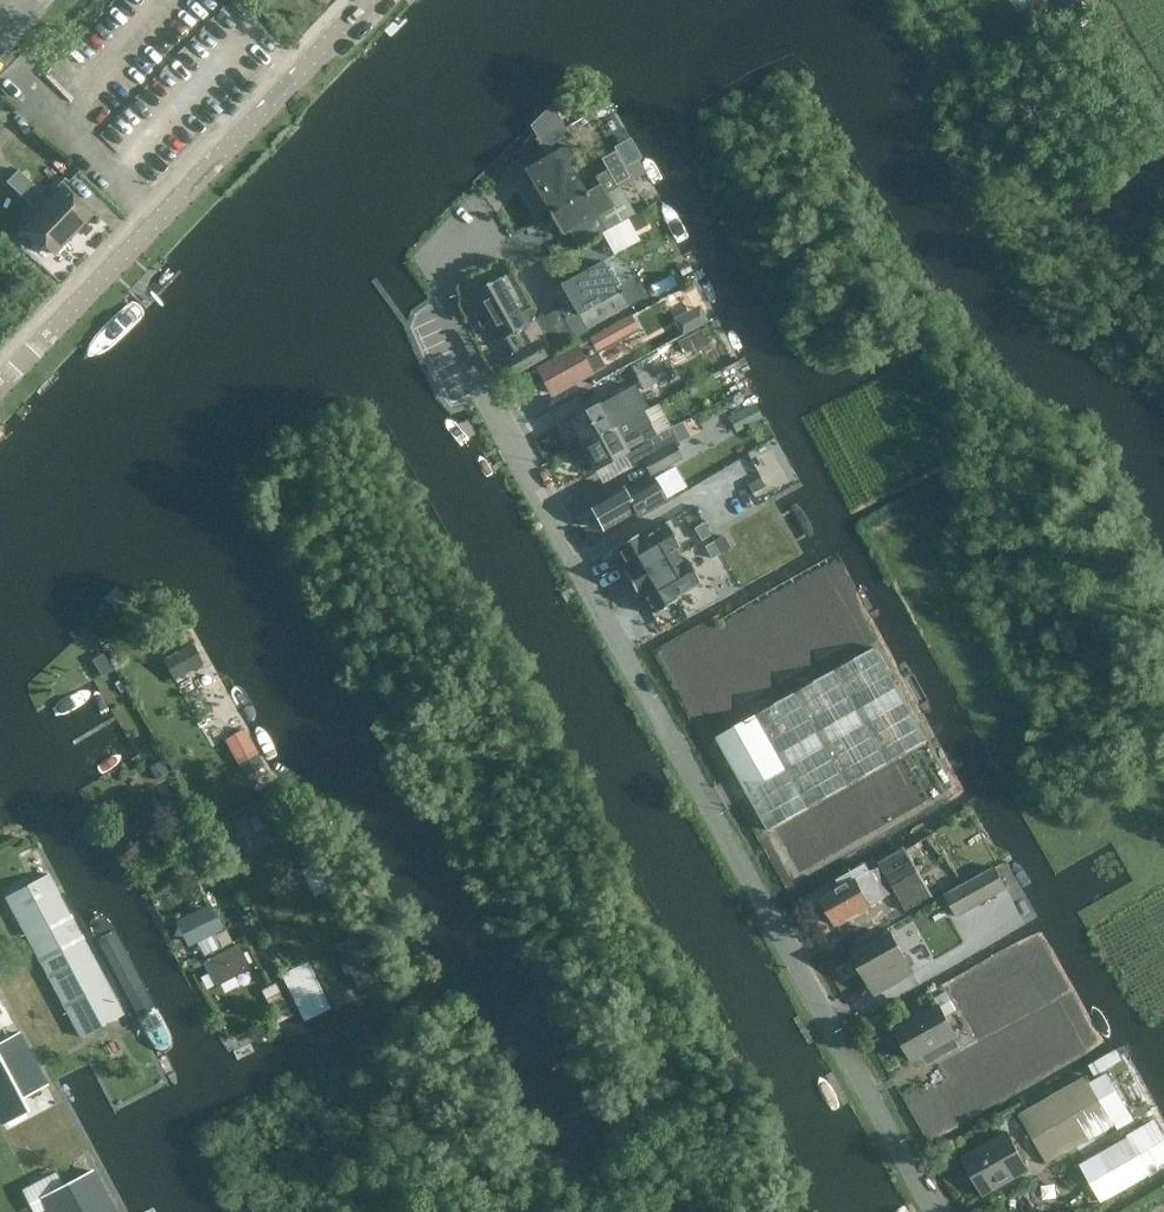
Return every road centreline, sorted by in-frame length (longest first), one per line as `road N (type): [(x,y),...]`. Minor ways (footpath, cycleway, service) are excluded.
road 1 (unclassified): [(933,1211),(449,333)]
road 2 (unclassified): [(0,382),(375,0)]

